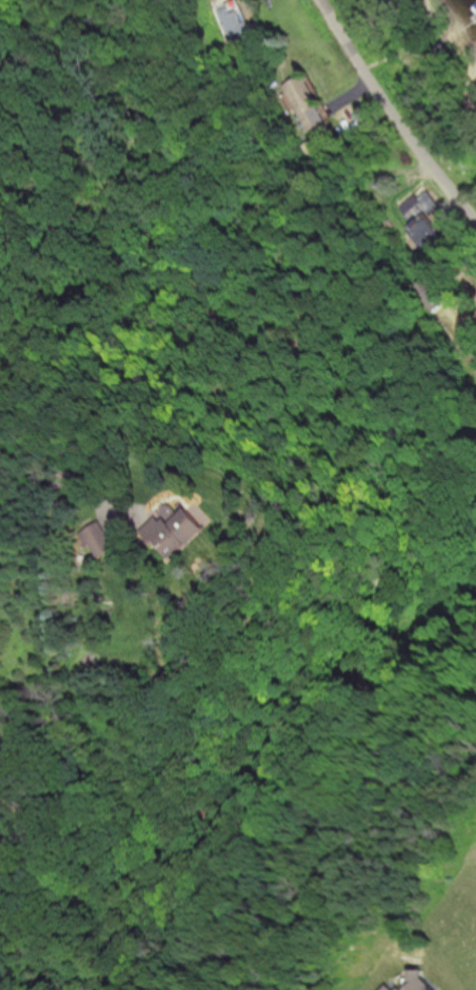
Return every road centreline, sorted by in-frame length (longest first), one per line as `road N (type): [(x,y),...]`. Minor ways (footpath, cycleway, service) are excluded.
road 1 (residential): [(475,219),(322,0)]

